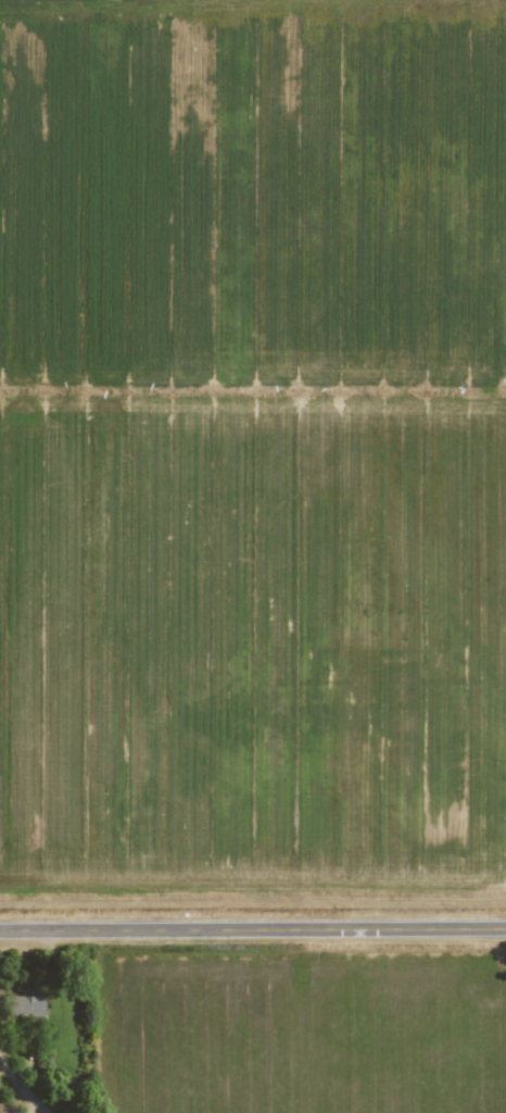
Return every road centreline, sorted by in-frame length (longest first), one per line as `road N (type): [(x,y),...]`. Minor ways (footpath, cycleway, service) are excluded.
road 1 (tertiary): [(0,929),(505,927)]

